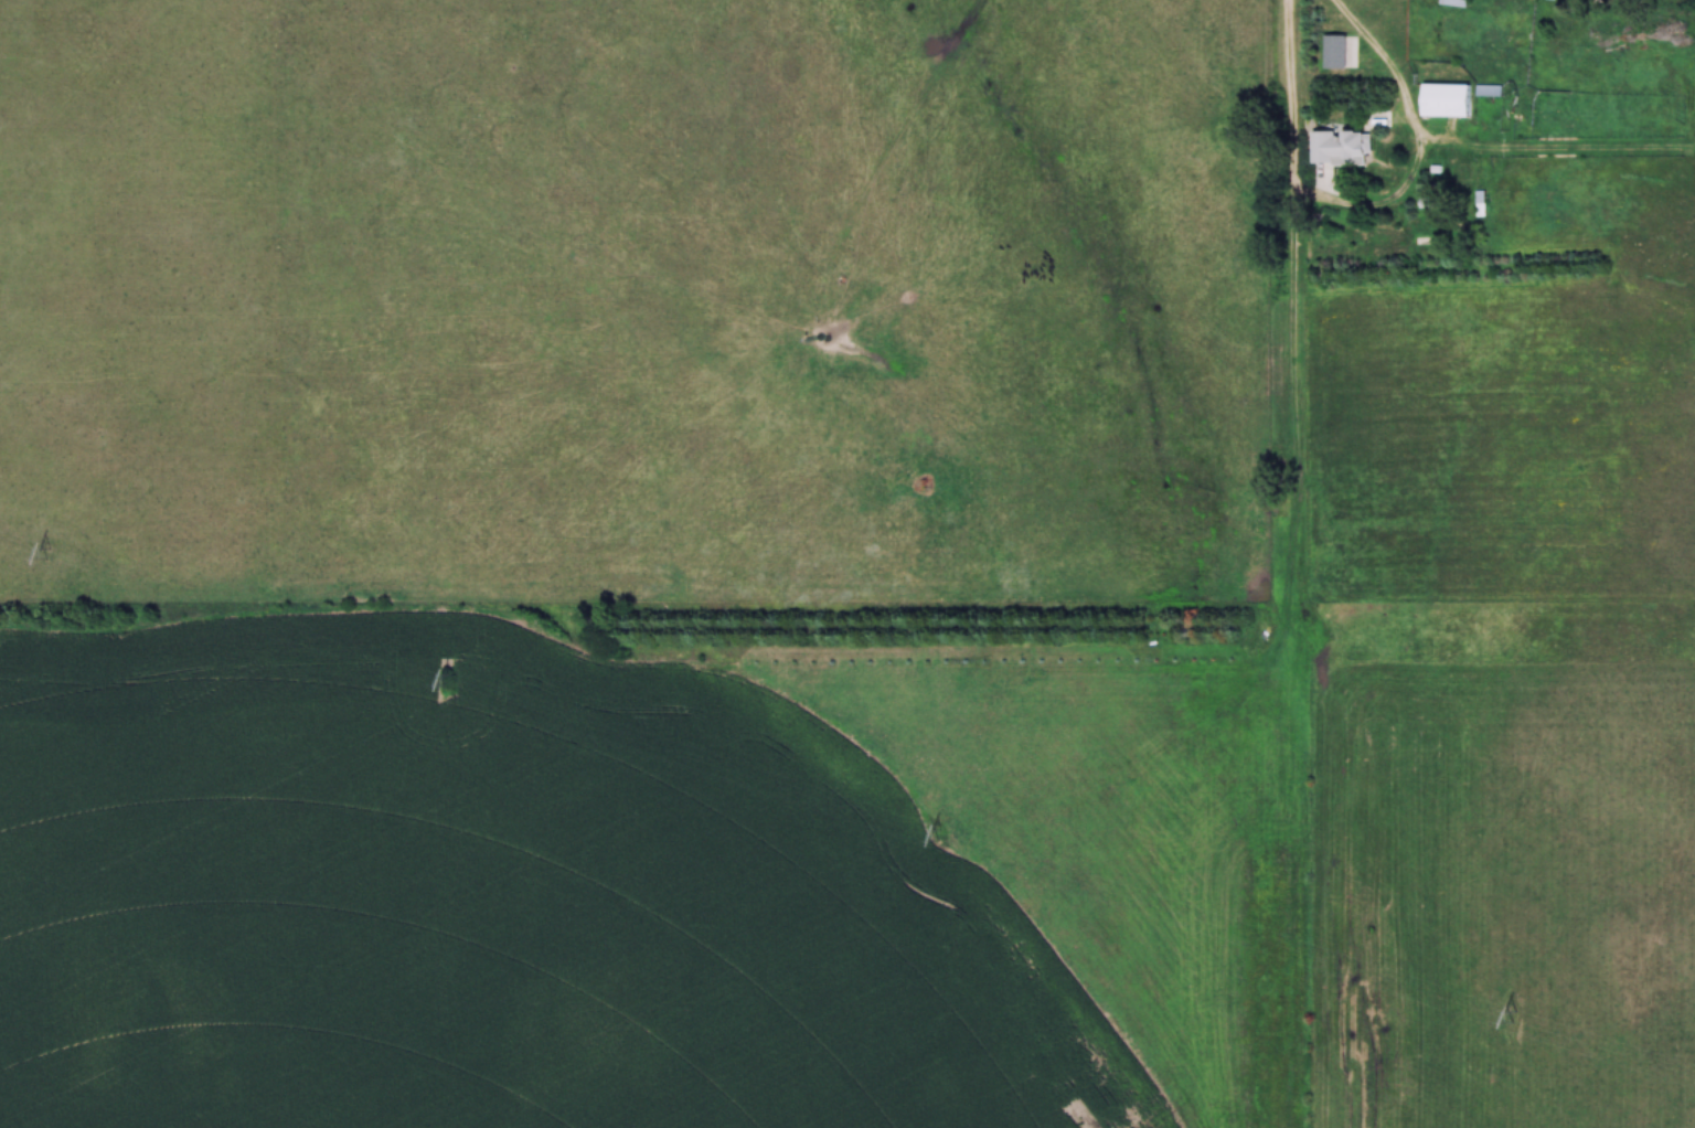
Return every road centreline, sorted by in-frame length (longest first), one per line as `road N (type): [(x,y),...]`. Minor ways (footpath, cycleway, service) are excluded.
road 1 (residential): [(1286,611),(1290,0)]

